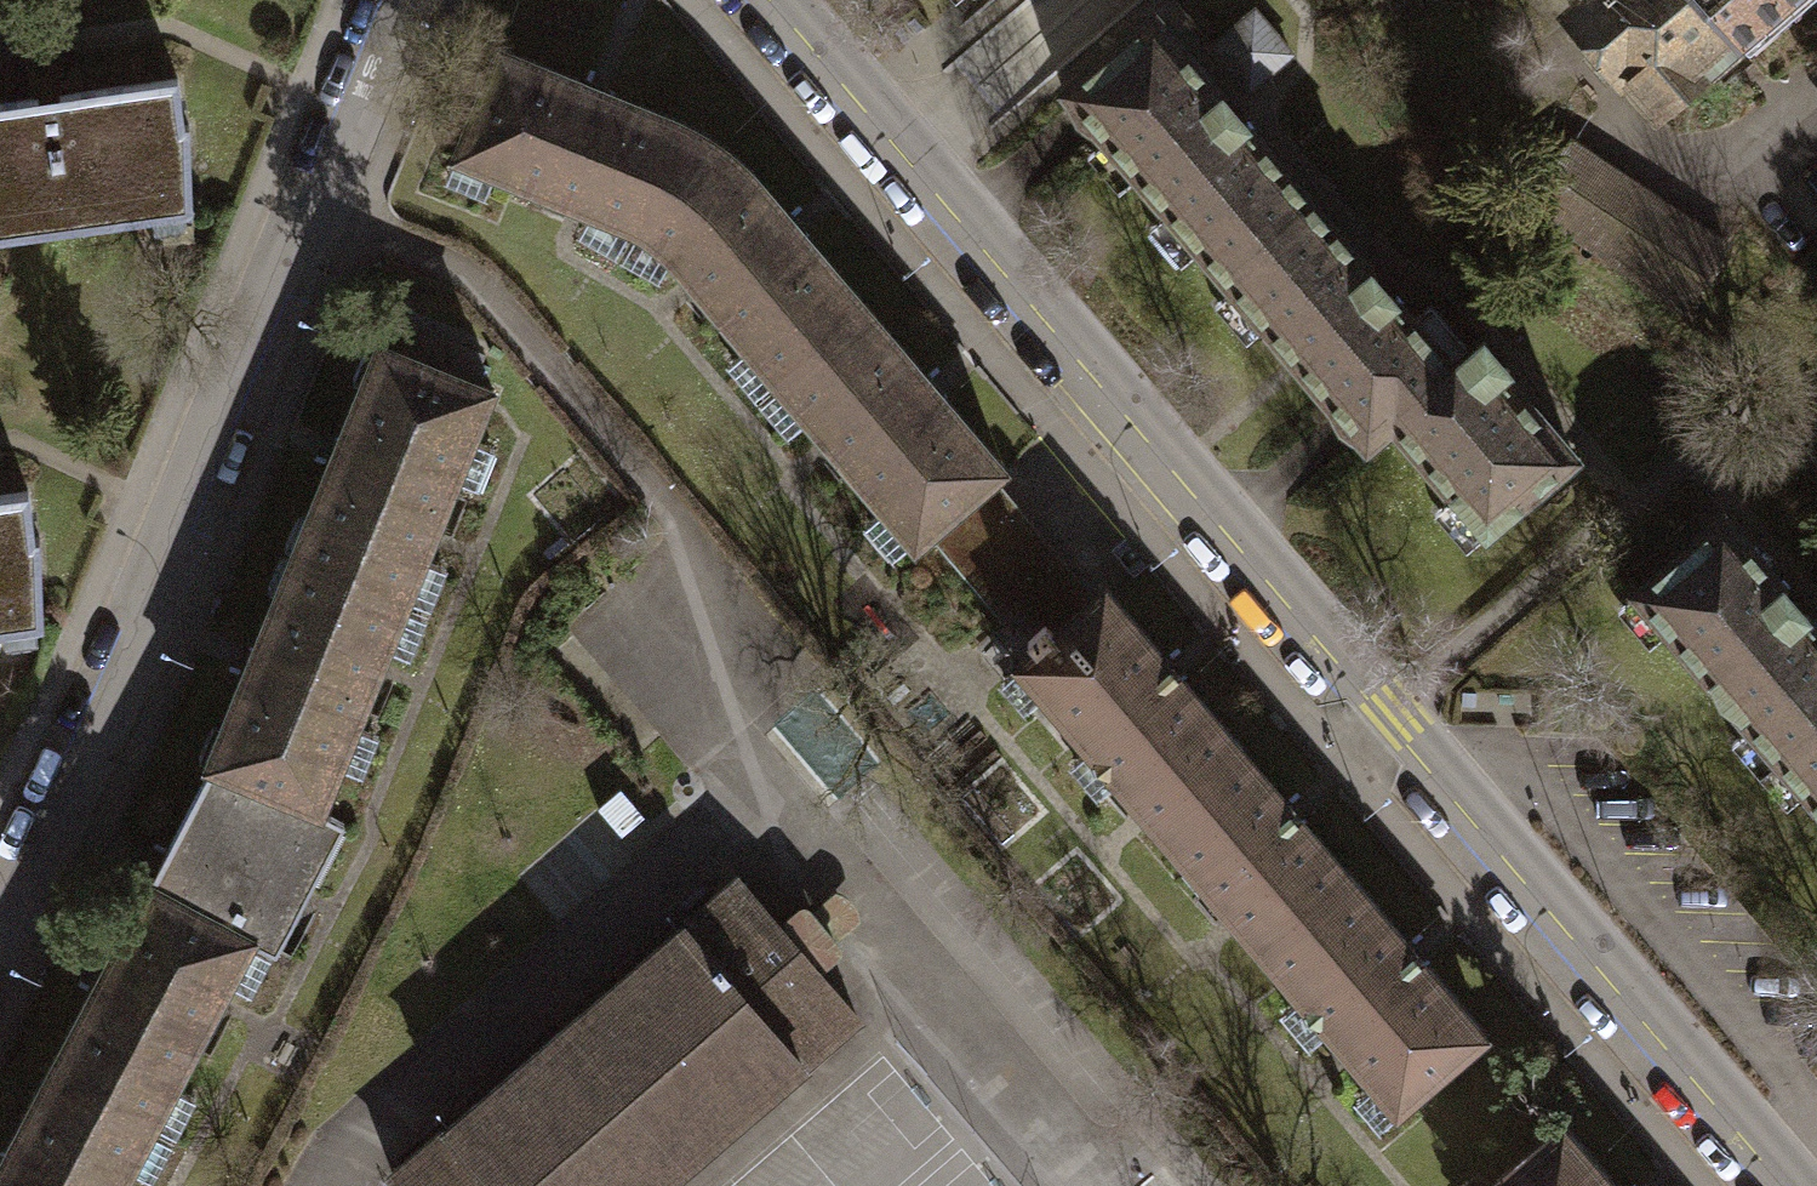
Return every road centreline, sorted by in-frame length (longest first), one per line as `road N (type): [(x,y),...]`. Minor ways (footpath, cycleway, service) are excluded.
road 1 (residential): [(792,0),(1806,1185)]
road 2 (residential): [(0,937),(145,646),(170,517),(402,0)]

